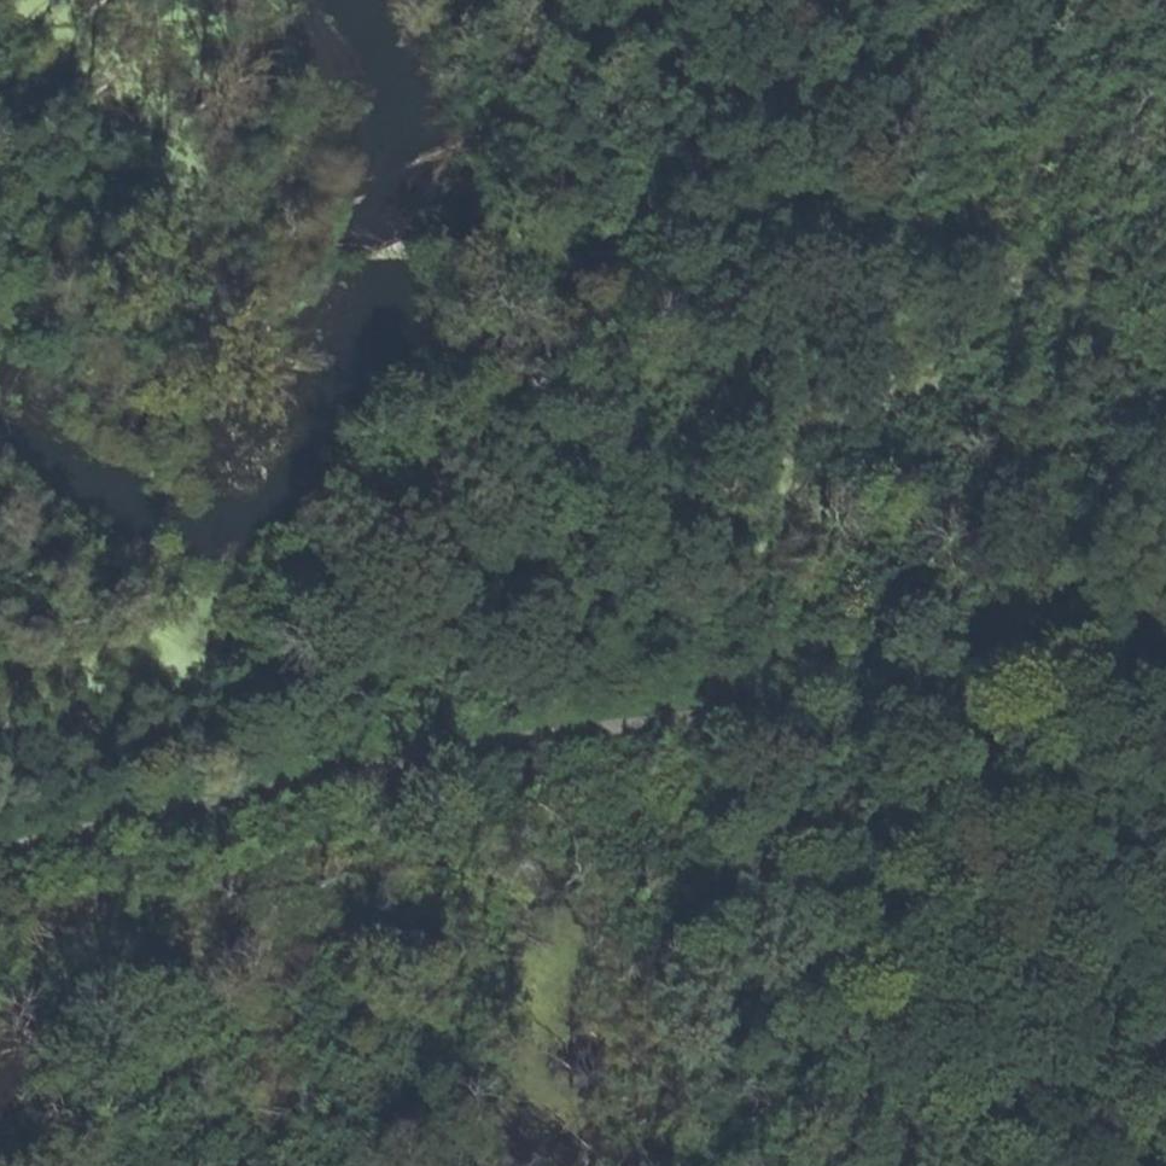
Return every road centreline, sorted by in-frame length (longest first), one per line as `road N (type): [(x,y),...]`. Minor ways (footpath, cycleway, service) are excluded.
road 1 (track): [(0,851),(466,751),(662,722),(1165,680)]
road 2 (track): [(1088,0),(1013,71),(766,383),(627,727)]

